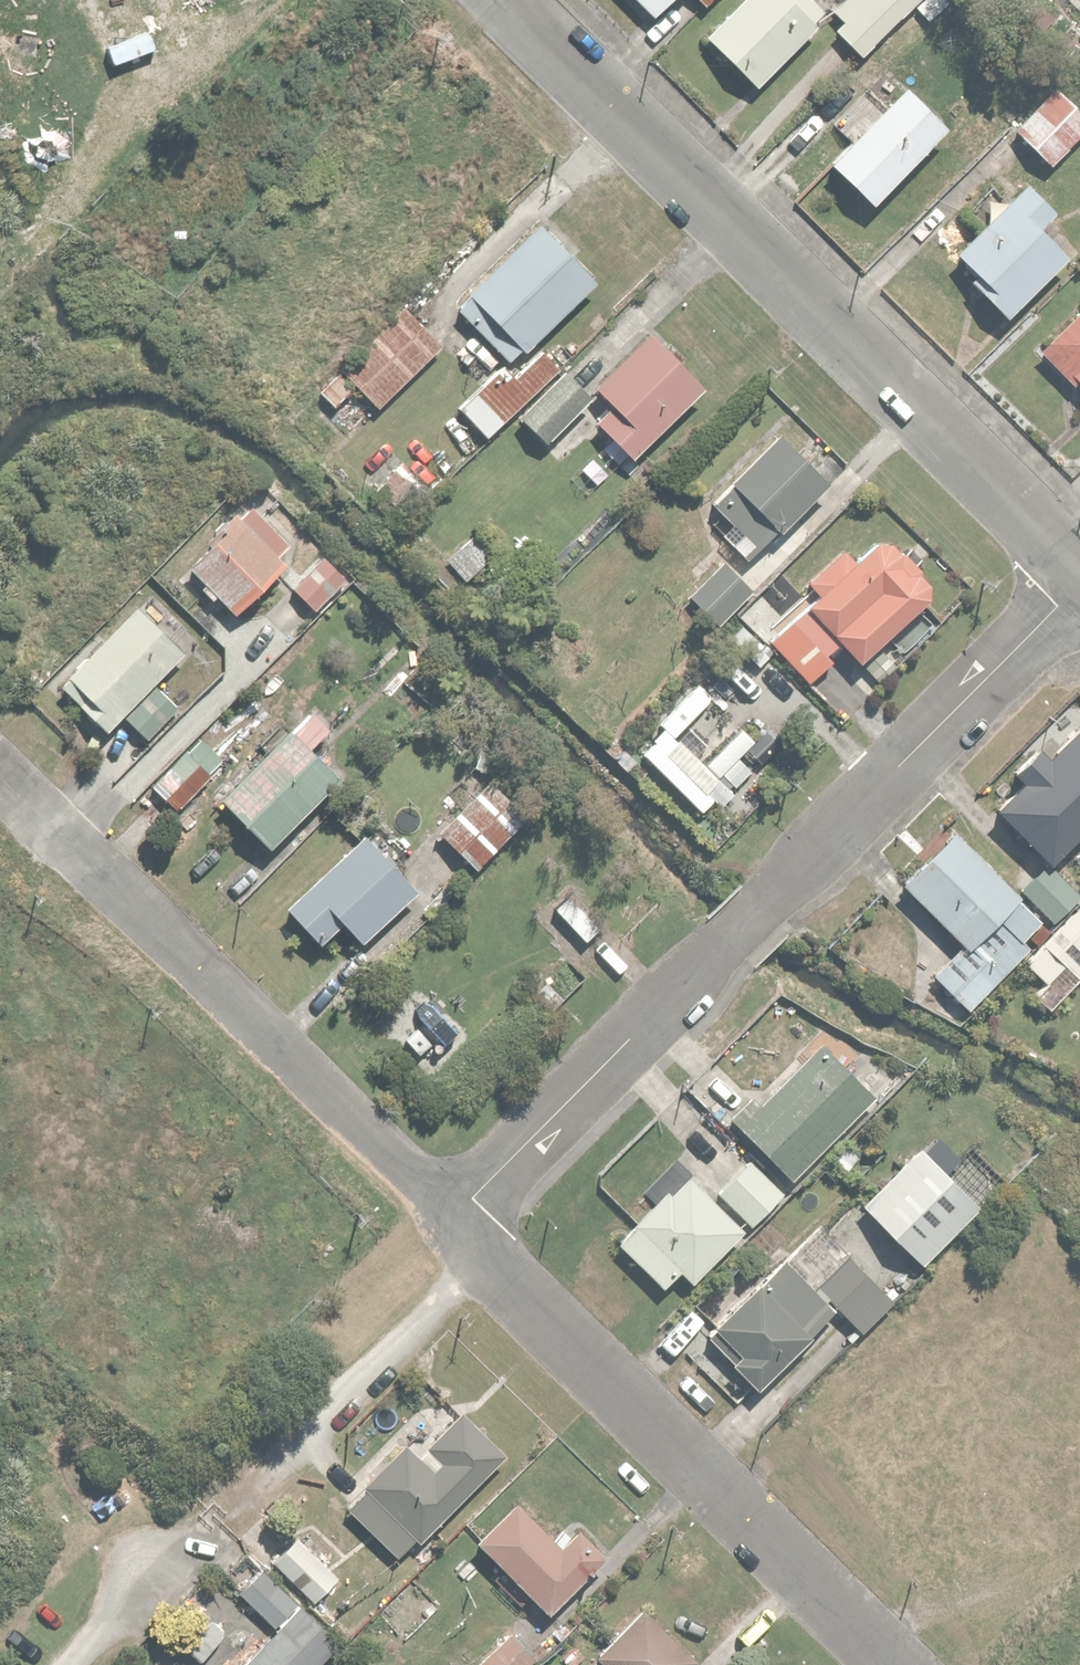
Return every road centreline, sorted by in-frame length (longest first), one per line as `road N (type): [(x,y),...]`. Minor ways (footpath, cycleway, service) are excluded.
road 1 (residential): [(457,1213),(1079,586)]
road 2 (residential): [(1079,569),(512,0)]
road 3 (residential): [(457,1213),(903,1664)]
road 4 (residential): [(0,777),(457,1213)]
road 5 (residential): [(231,1516),(445,1287),(457,1213)]
road 6 (residential): [(70,1664),(220,1526)]

